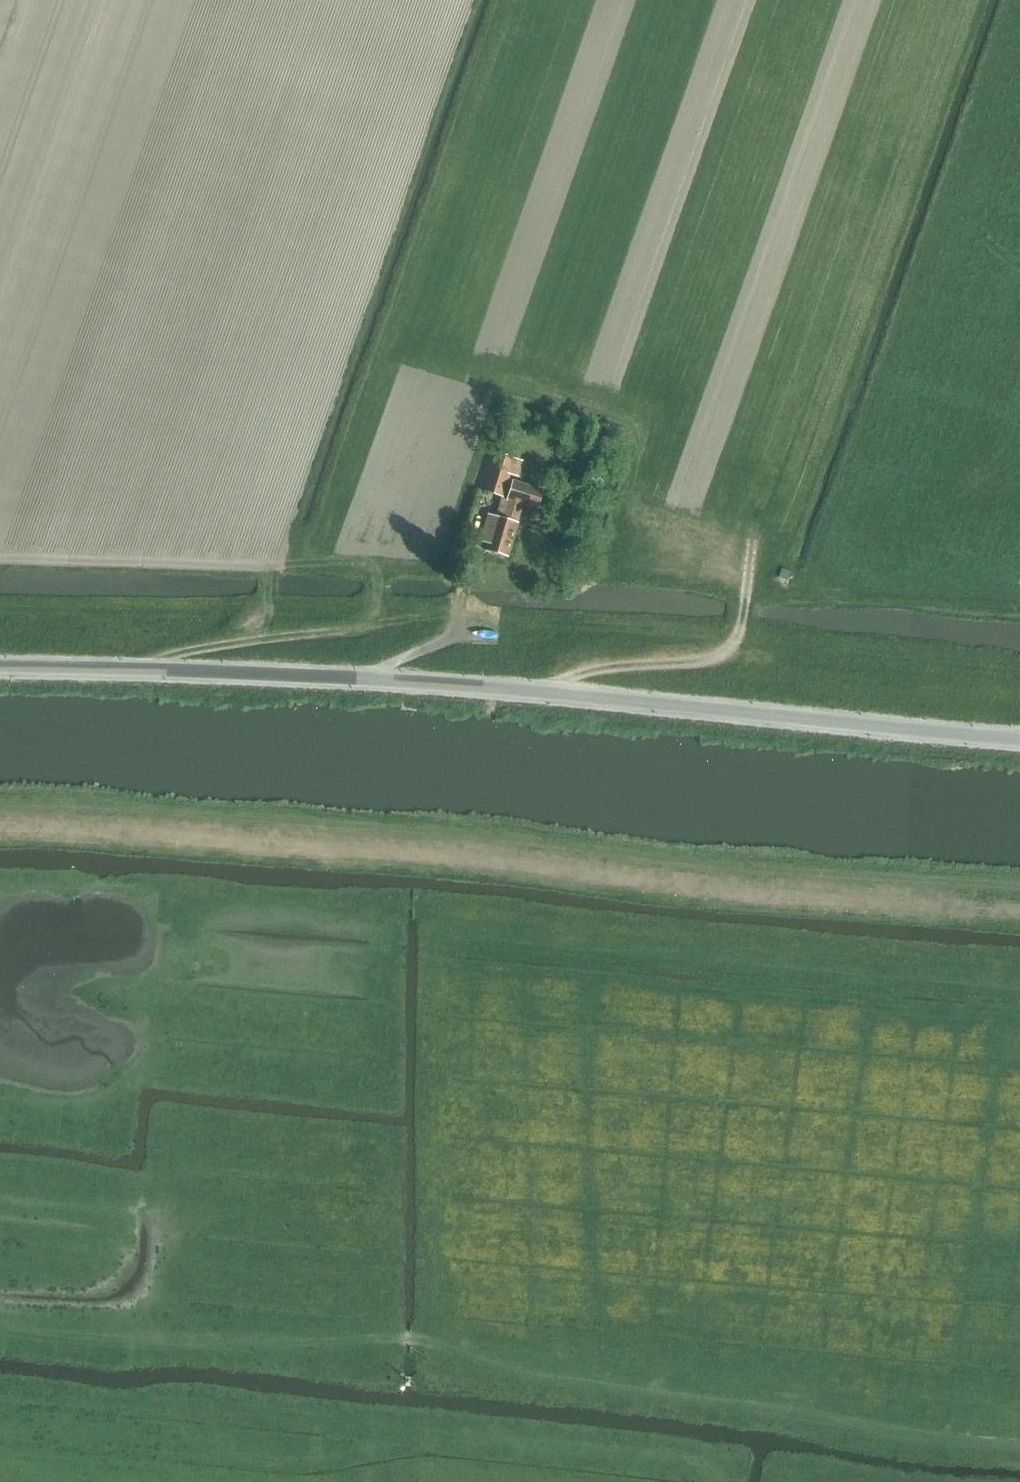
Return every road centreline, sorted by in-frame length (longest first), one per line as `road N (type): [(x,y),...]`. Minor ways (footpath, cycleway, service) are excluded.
road 1 (tertiary): [(1019,733),(243,673),(0,670)]

